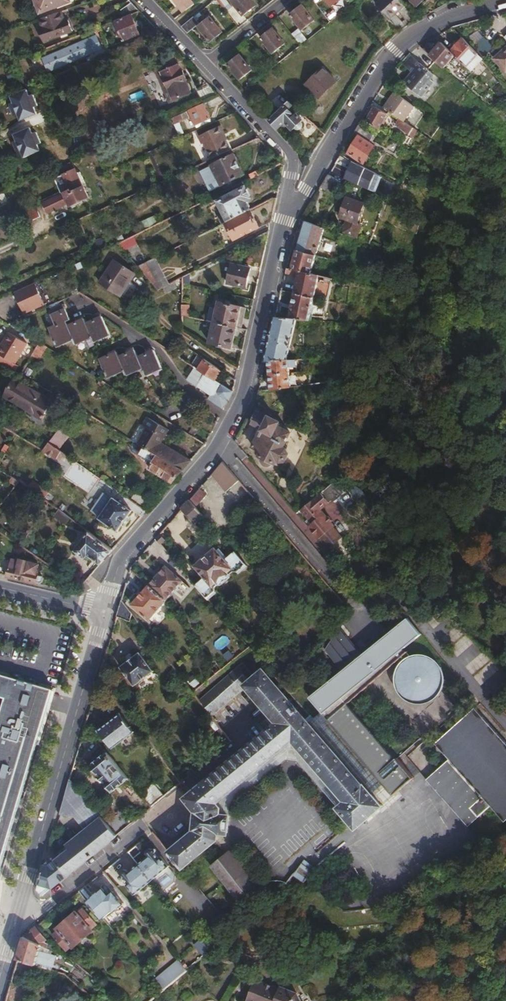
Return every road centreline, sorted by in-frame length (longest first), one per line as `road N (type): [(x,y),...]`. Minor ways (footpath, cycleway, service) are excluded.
road 1 (residential): [(291,206),(247,386),(225,439),(122,561),(104,611)]
road 2 (residential): [(104,611),(0,978)]
road 3 (residential): [(504,0),(408,39),(291,206)]
road 4 (residential): [(291,206),(292,158),(205,65)]

